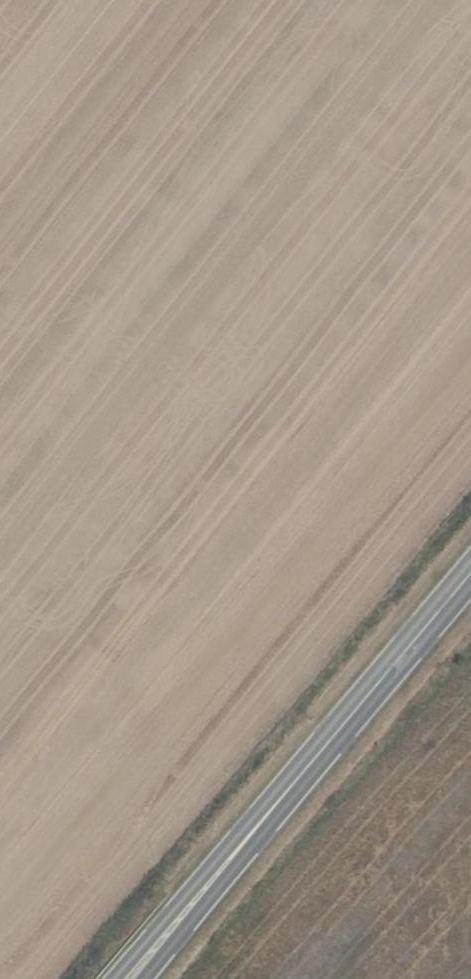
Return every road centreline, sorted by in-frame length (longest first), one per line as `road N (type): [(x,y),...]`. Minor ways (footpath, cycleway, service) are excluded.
road 1 (secondary): [(470,578),(218,875)]
road 2 (secondary): [(218,875),(121,978)]
road 3 (secondary): [(140,978),(218,875)]

